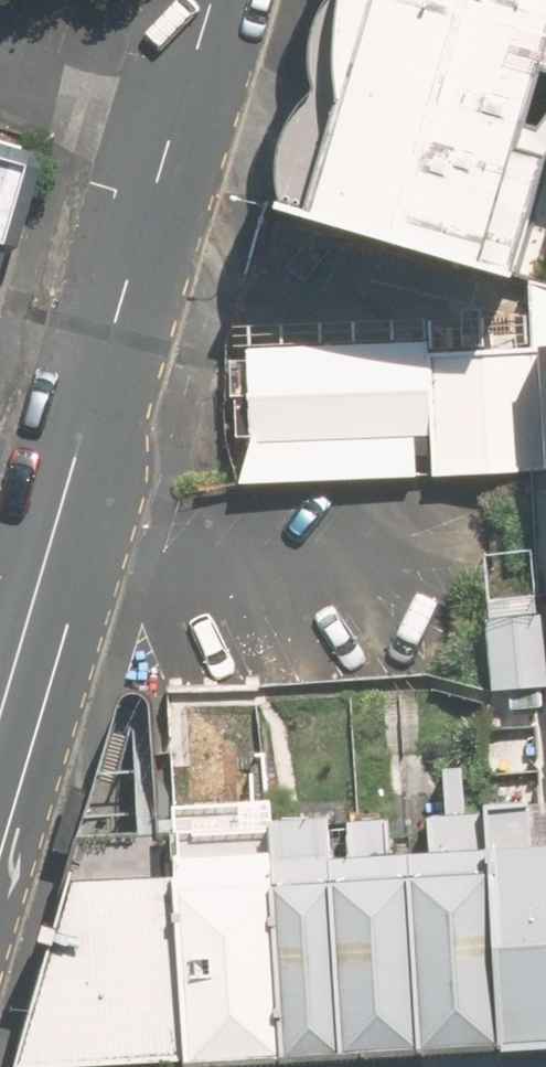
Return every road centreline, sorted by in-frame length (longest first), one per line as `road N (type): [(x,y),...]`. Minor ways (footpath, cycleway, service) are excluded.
road 1 (residential): [(0,722),(214,0)]

